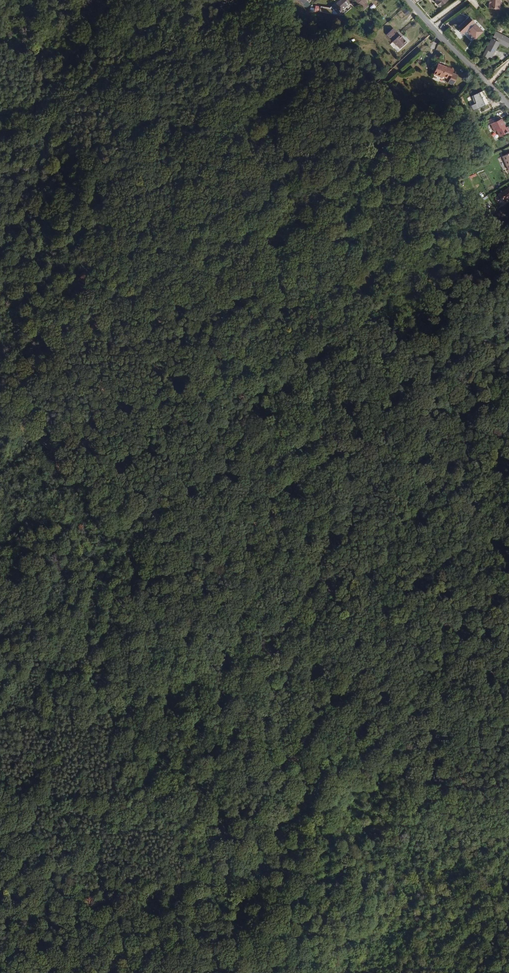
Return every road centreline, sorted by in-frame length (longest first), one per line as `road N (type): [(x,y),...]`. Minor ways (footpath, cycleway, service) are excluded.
road 1 (residential): [(399,0),(508,115)]

